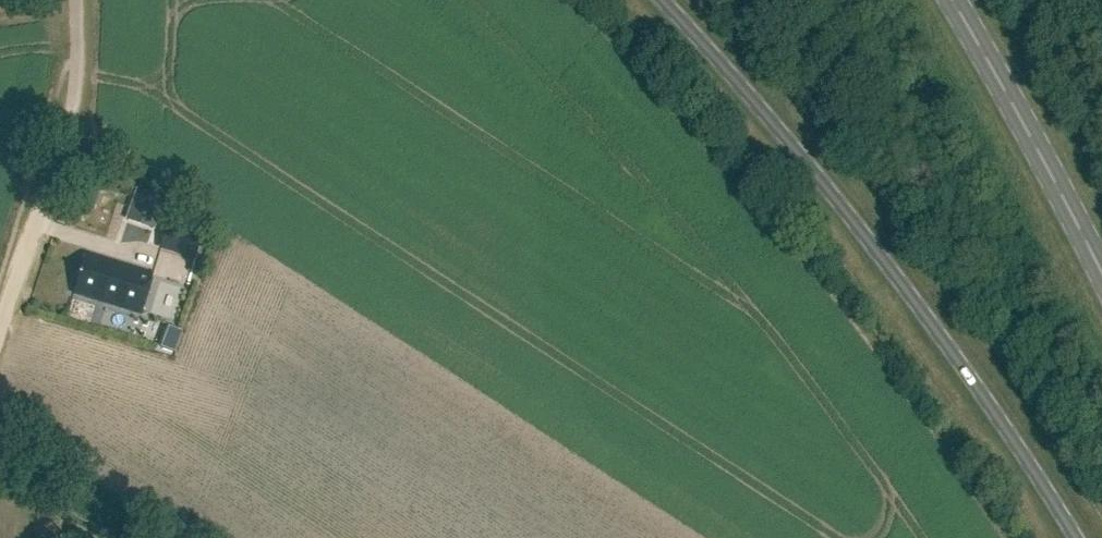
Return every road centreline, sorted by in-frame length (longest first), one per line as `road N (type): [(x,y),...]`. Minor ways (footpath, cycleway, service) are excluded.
road 1 (primary): [(663,0),(815,171),(954,347),(1080,537)]
road 2 (secondary): [(1101,270),(954,0)]
road 3 (track): [(80,43),(76,105),(0,338)]
road 4 (track): [(0,472),(102,537)]

